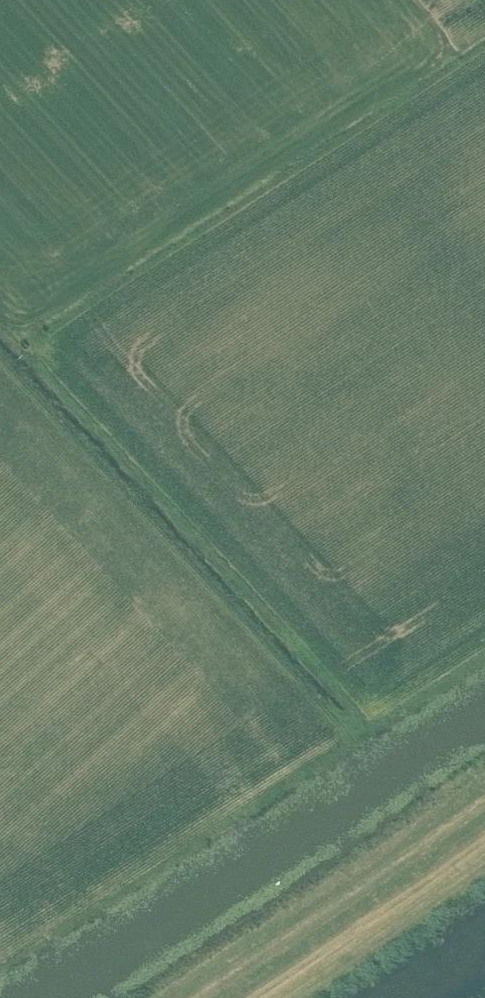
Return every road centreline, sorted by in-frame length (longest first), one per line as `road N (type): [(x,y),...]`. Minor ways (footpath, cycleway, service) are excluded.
road 1 (track): [(207,997),(484,815)]

